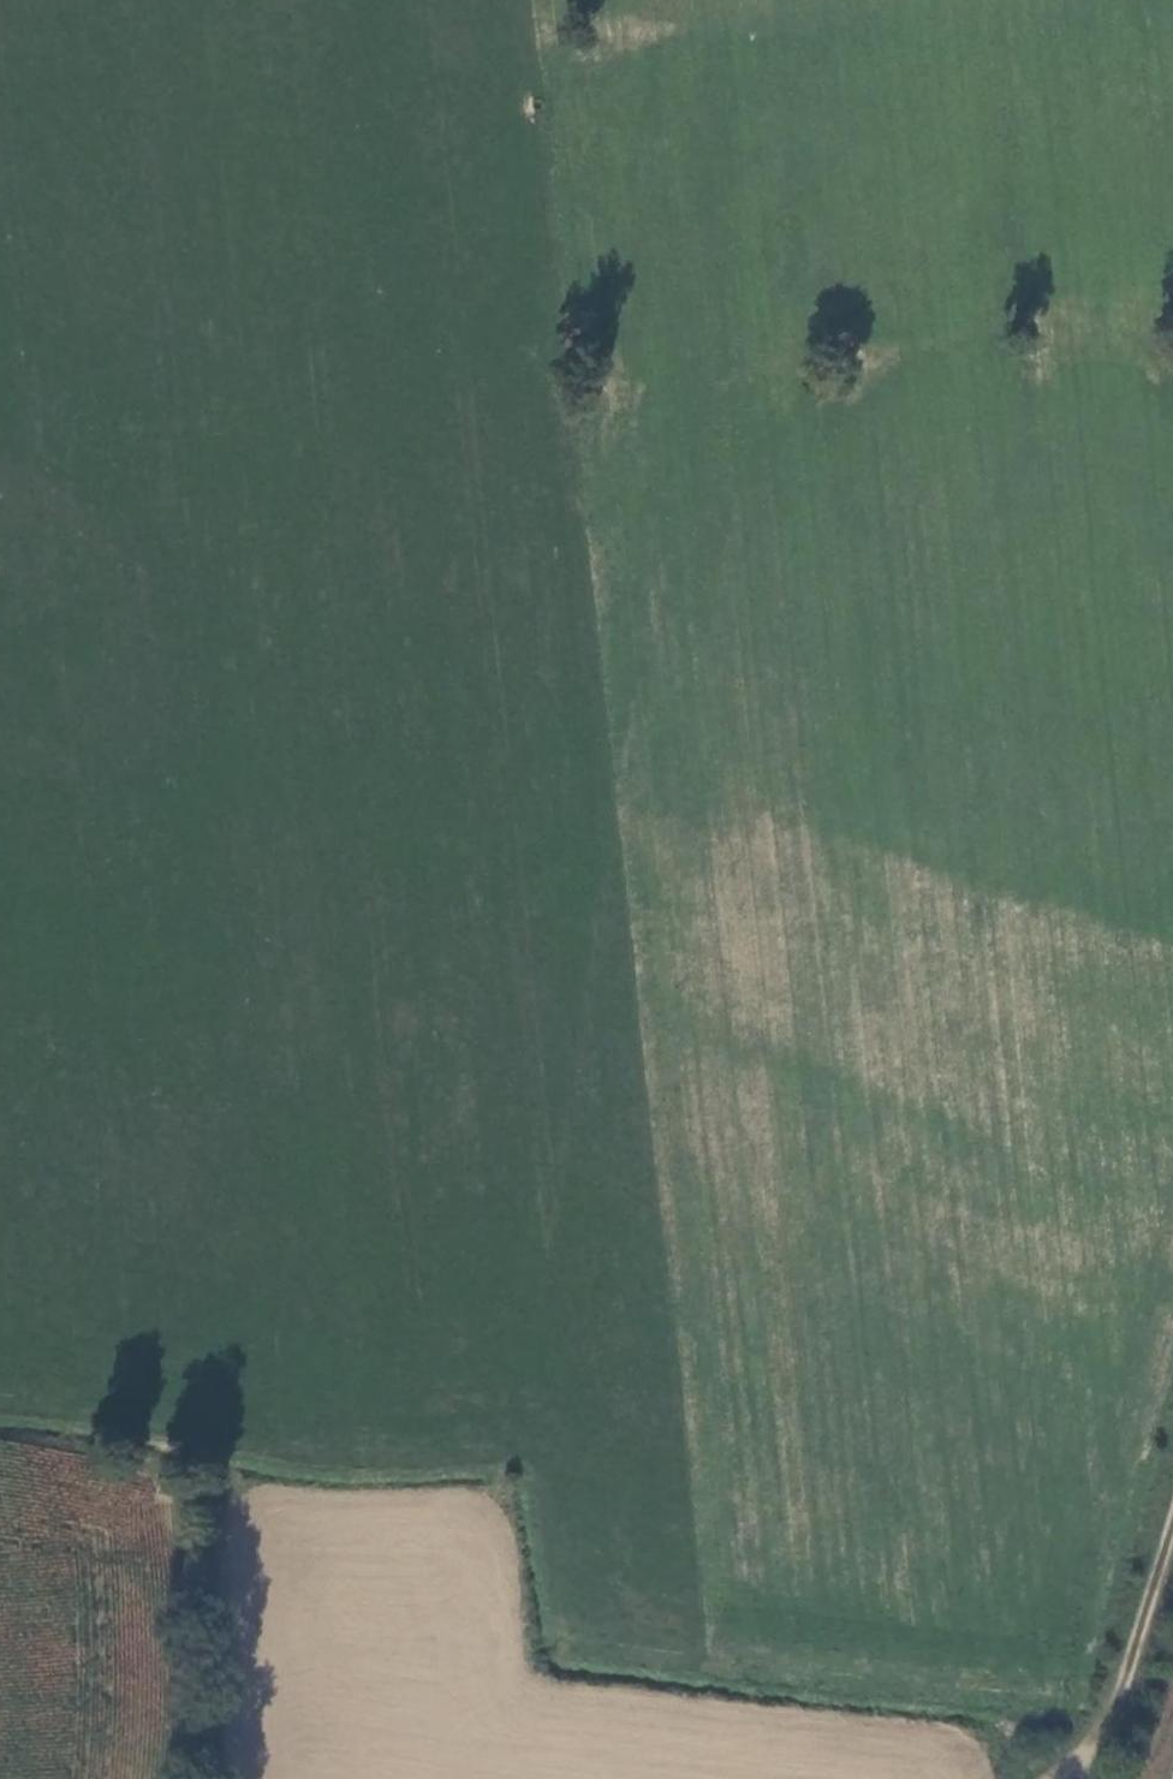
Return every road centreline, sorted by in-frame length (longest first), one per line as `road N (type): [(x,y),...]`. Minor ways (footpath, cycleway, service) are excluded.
road 1 (track): [(1172,1542),(1140,1657),(1083,1766),(1053,1778)]

